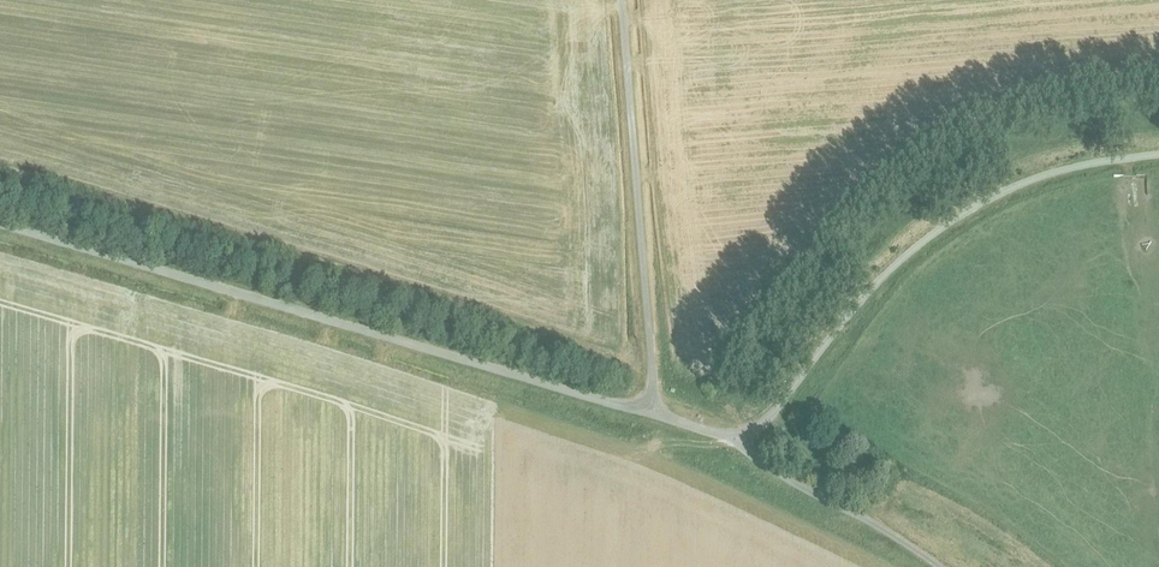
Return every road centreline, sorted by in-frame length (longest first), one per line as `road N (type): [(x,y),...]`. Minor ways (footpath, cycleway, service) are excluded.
road 1 (unclassified): [(653,415),(0,227)]
road 2 (unclassified): [(736,437),(761,425),(871,290),(951,222),(1077,166),(1158,156)]
road 3 (unclassified): [(653,415),(618,0)]
road 4 (unclassified): [(937,566),(778,477),(736,437)]

